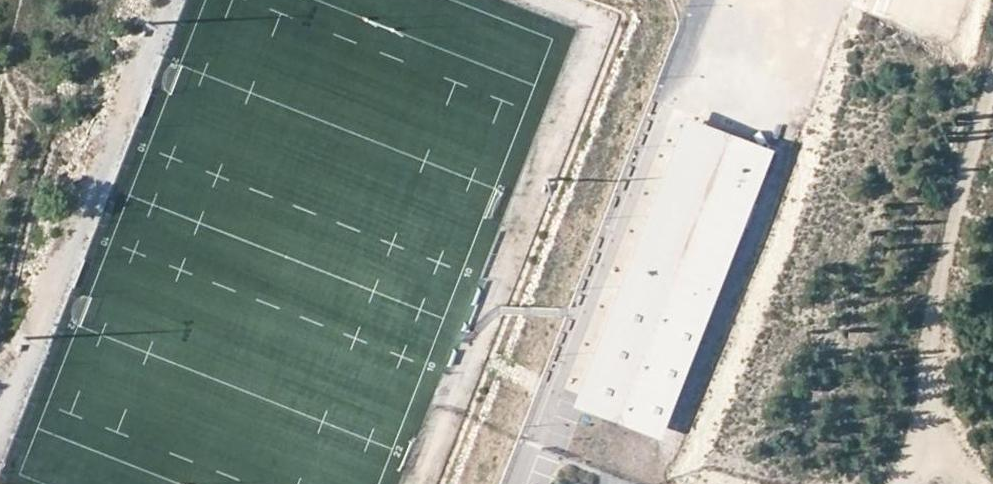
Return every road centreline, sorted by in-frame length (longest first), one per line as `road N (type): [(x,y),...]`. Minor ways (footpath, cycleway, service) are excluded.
road 1 (track): [(535,0),(598,25),(419,483)]
road 2 (track): [(0,421),(166,0)]
road 3 (track): [(898,483),(919,433),(942,279),(992,85)]

